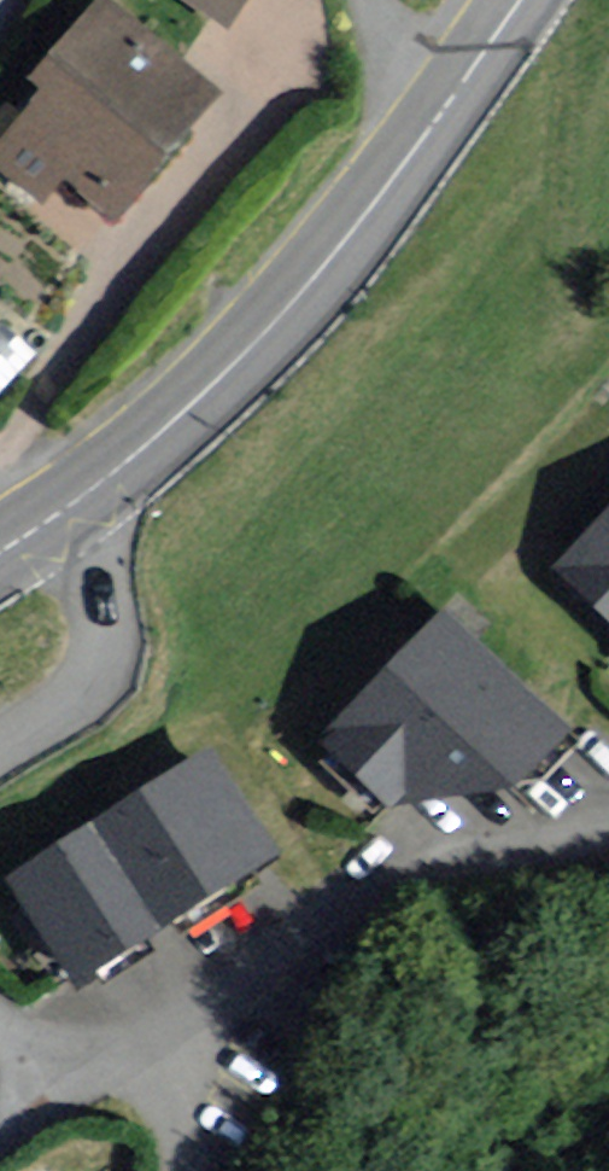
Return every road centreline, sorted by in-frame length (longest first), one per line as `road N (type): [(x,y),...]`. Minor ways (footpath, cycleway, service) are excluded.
road 1 (secondary): [(59,517),(187,409),(330,262),(517,0)]
road 2 (residential): [(35,1075),(58,1071),(183,990),(264,918),(419,870),(608,832)]
road 3 (residential): [(59,517),(92,570),(102,654),(85,685),(0,739)]
road 4 (track): [(363,0),(397,85),(442,112)]

